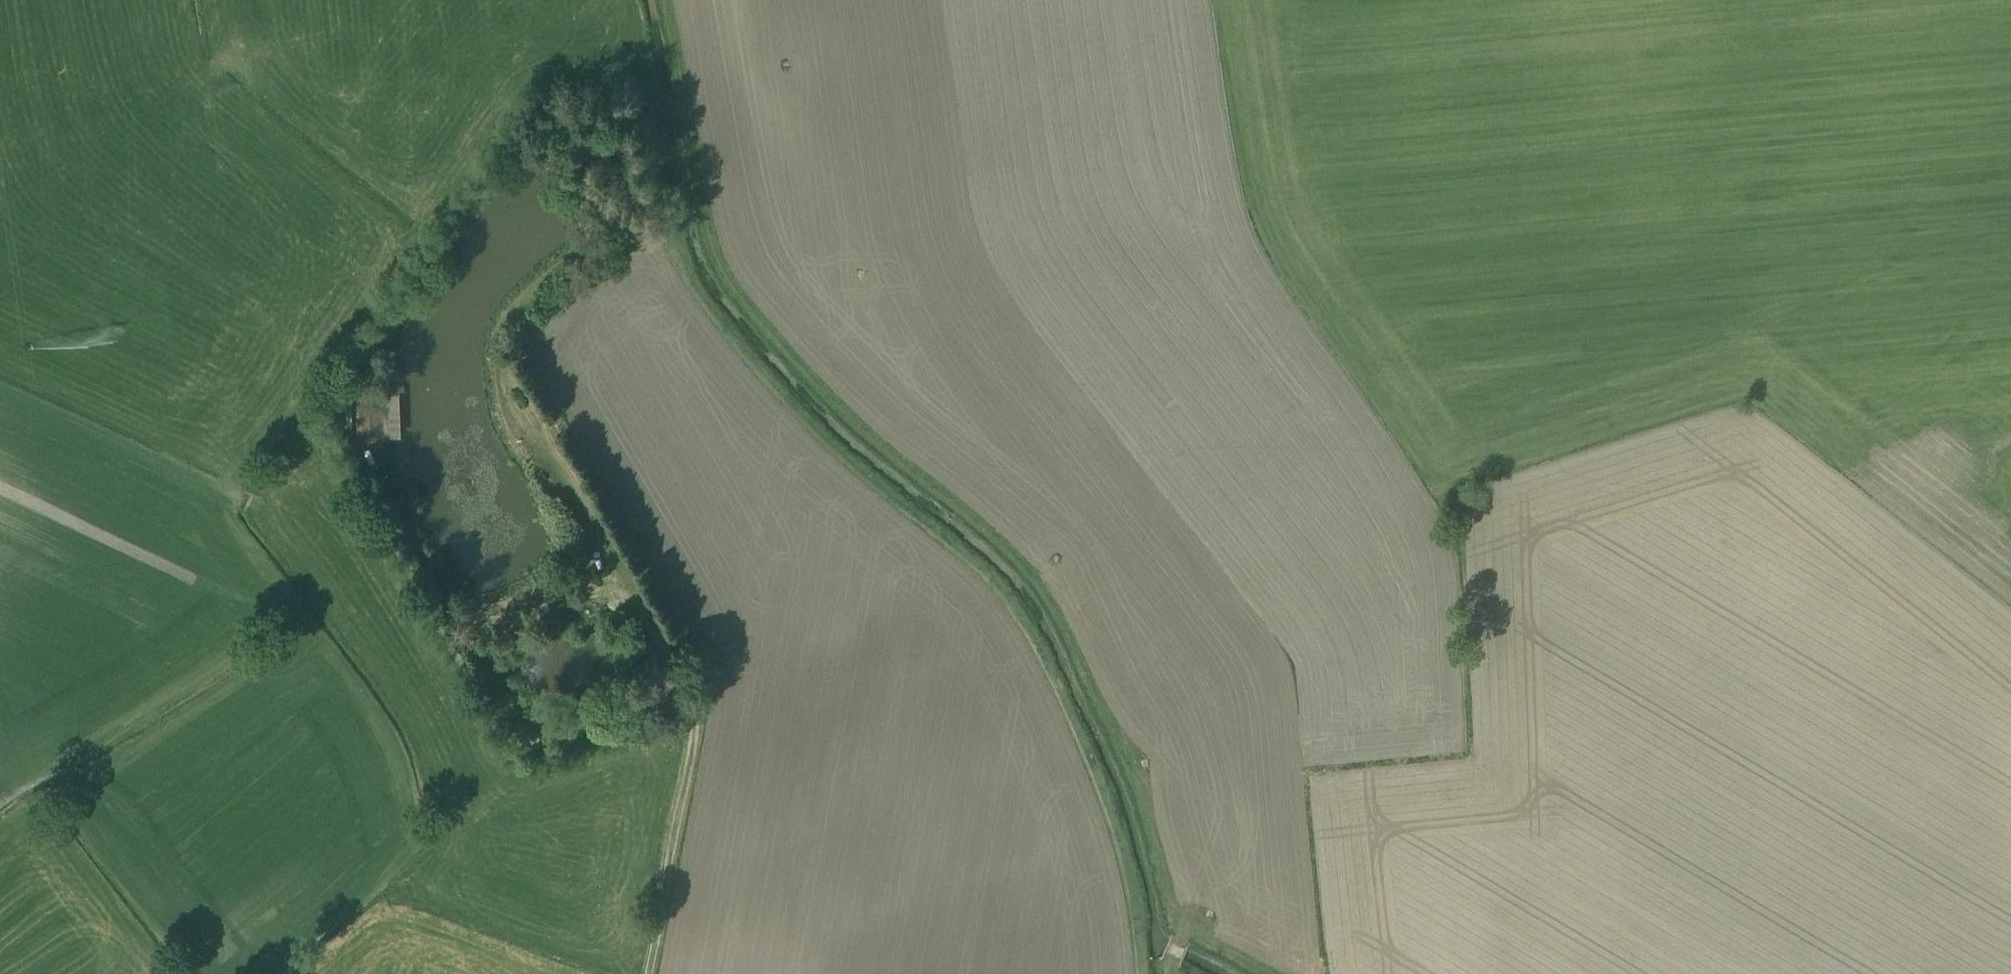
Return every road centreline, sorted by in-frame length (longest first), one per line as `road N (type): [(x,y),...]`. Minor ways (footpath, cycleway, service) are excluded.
road 1 (track): [(647,973),(692,713),(617,588),(499,627),(469,622),(429,572),(350,440),(346,414)]
road 2 (track): [(617,588),(507,410),(500,365),(510,314),(560,276),(580,245),(575,203),(552,161),(527,140)]

